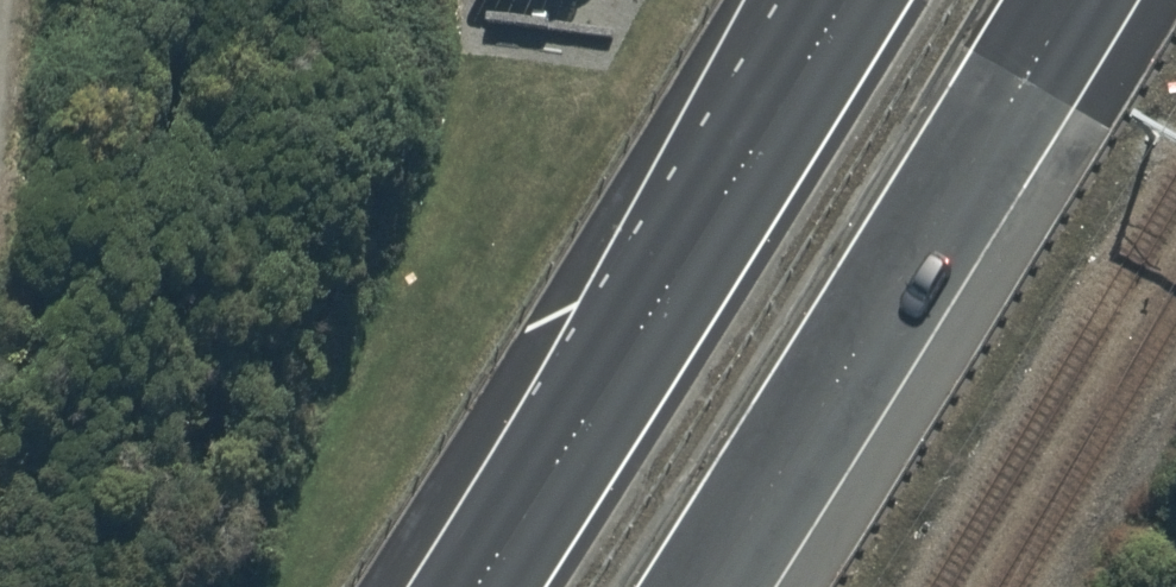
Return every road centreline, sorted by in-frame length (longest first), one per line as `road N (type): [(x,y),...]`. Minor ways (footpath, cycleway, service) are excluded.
road 1 (trunk): [(478,586),(843,0)]
road 2 (trunk): [(1066,0),(708,586)]

